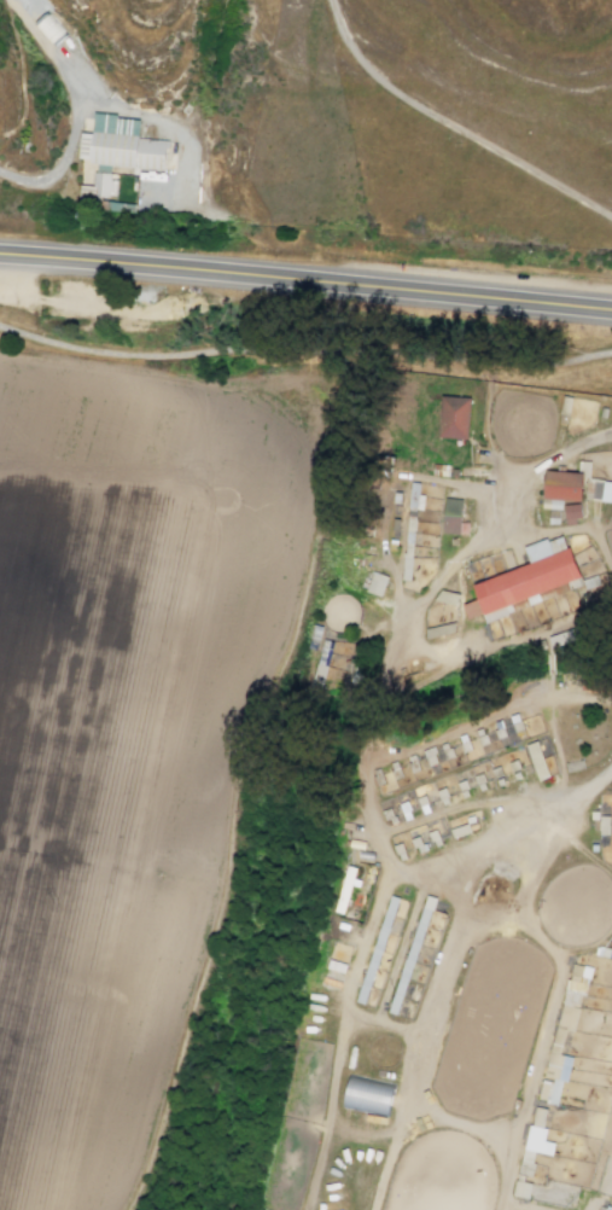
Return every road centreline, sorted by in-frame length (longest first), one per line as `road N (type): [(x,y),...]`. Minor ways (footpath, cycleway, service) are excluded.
road 1 (track): [(134,1209),(238,834),(228,803),(246,743),(281,694),(322,516),(325,461),(309,415),(262,390),(0,352)]
road 2 (trunk): [(611,313),(0,257)]
road 3 (track): [(611,220),(377,80),(354,53),(332,0)]
road 4 (track): [(87,93),(187,138),(183,187),(156,186)]

